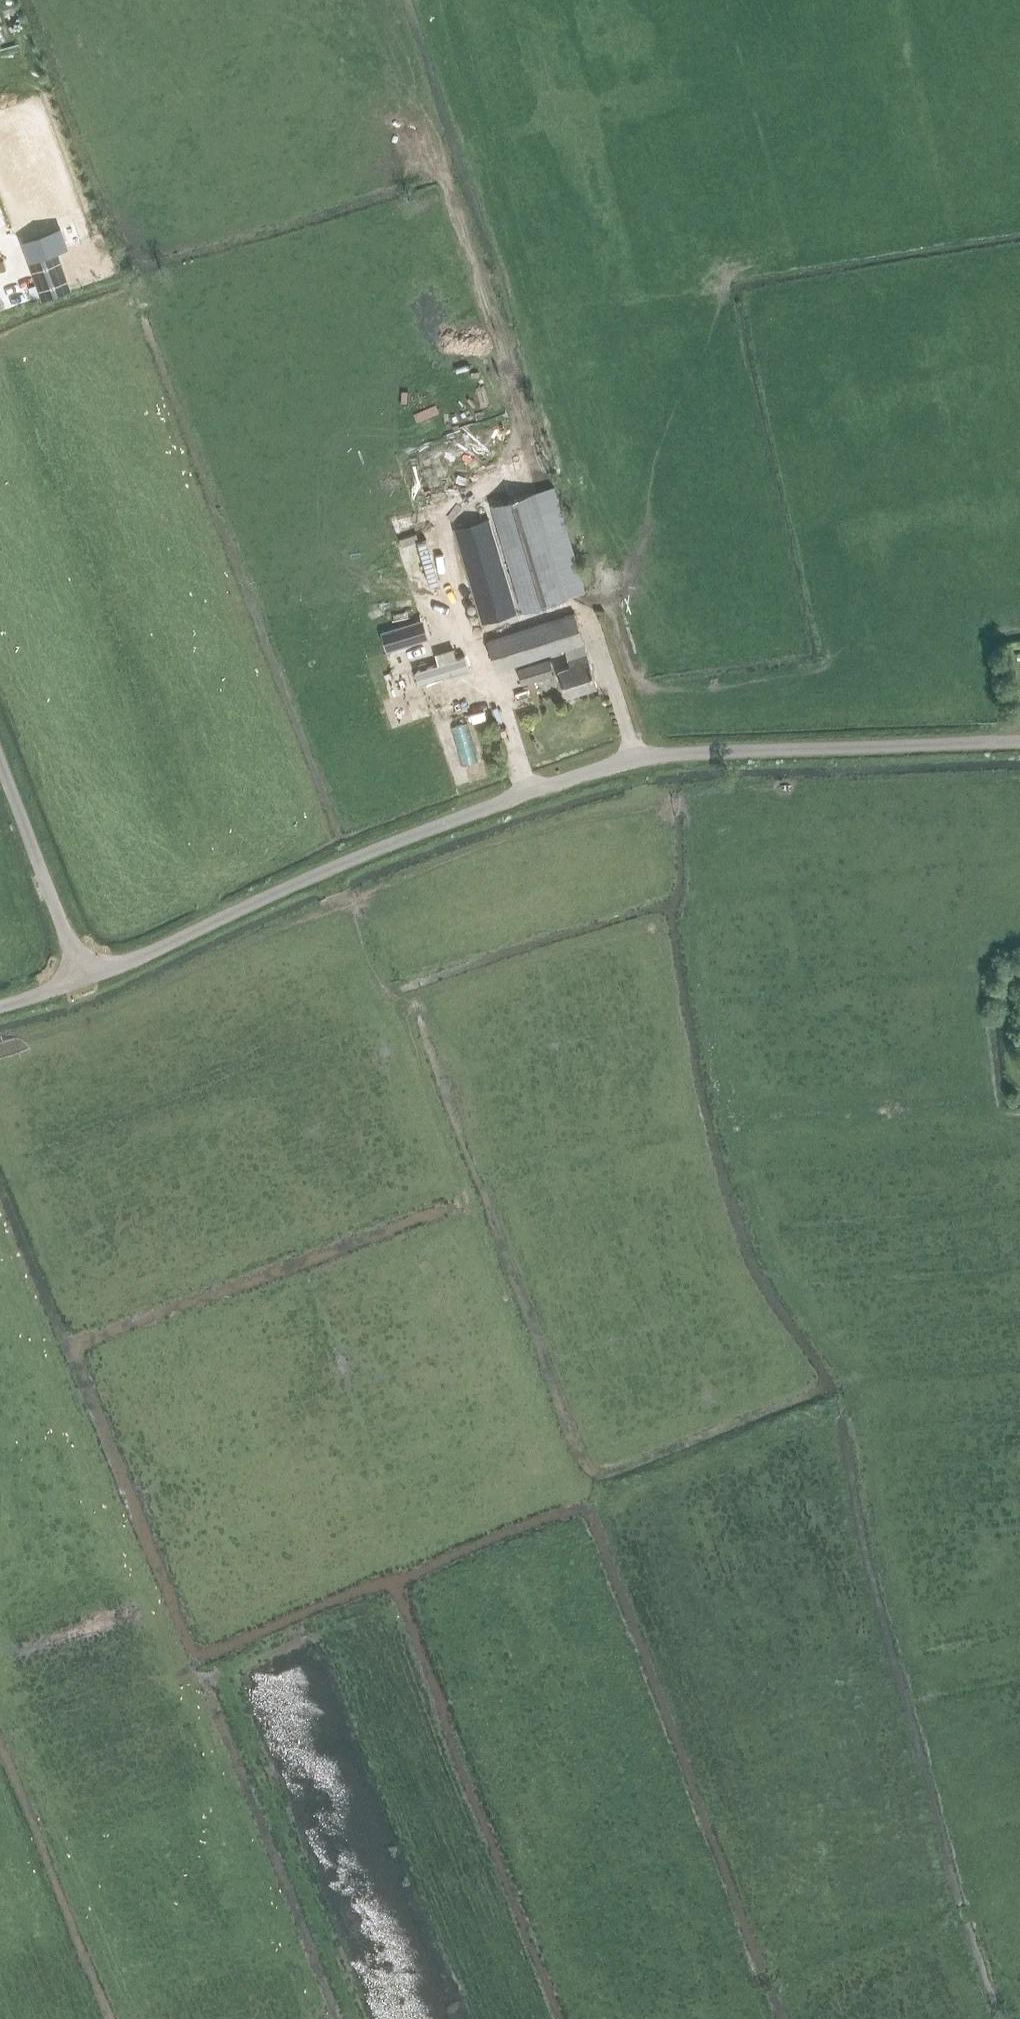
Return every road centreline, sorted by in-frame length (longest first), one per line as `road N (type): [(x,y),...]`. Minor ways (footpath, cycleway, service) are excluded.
road 1 (unclassified): [(1019,742),(641,759),(356,859),(88,978)]
road 2 (unclassified): [(88,978),(0,754)]

